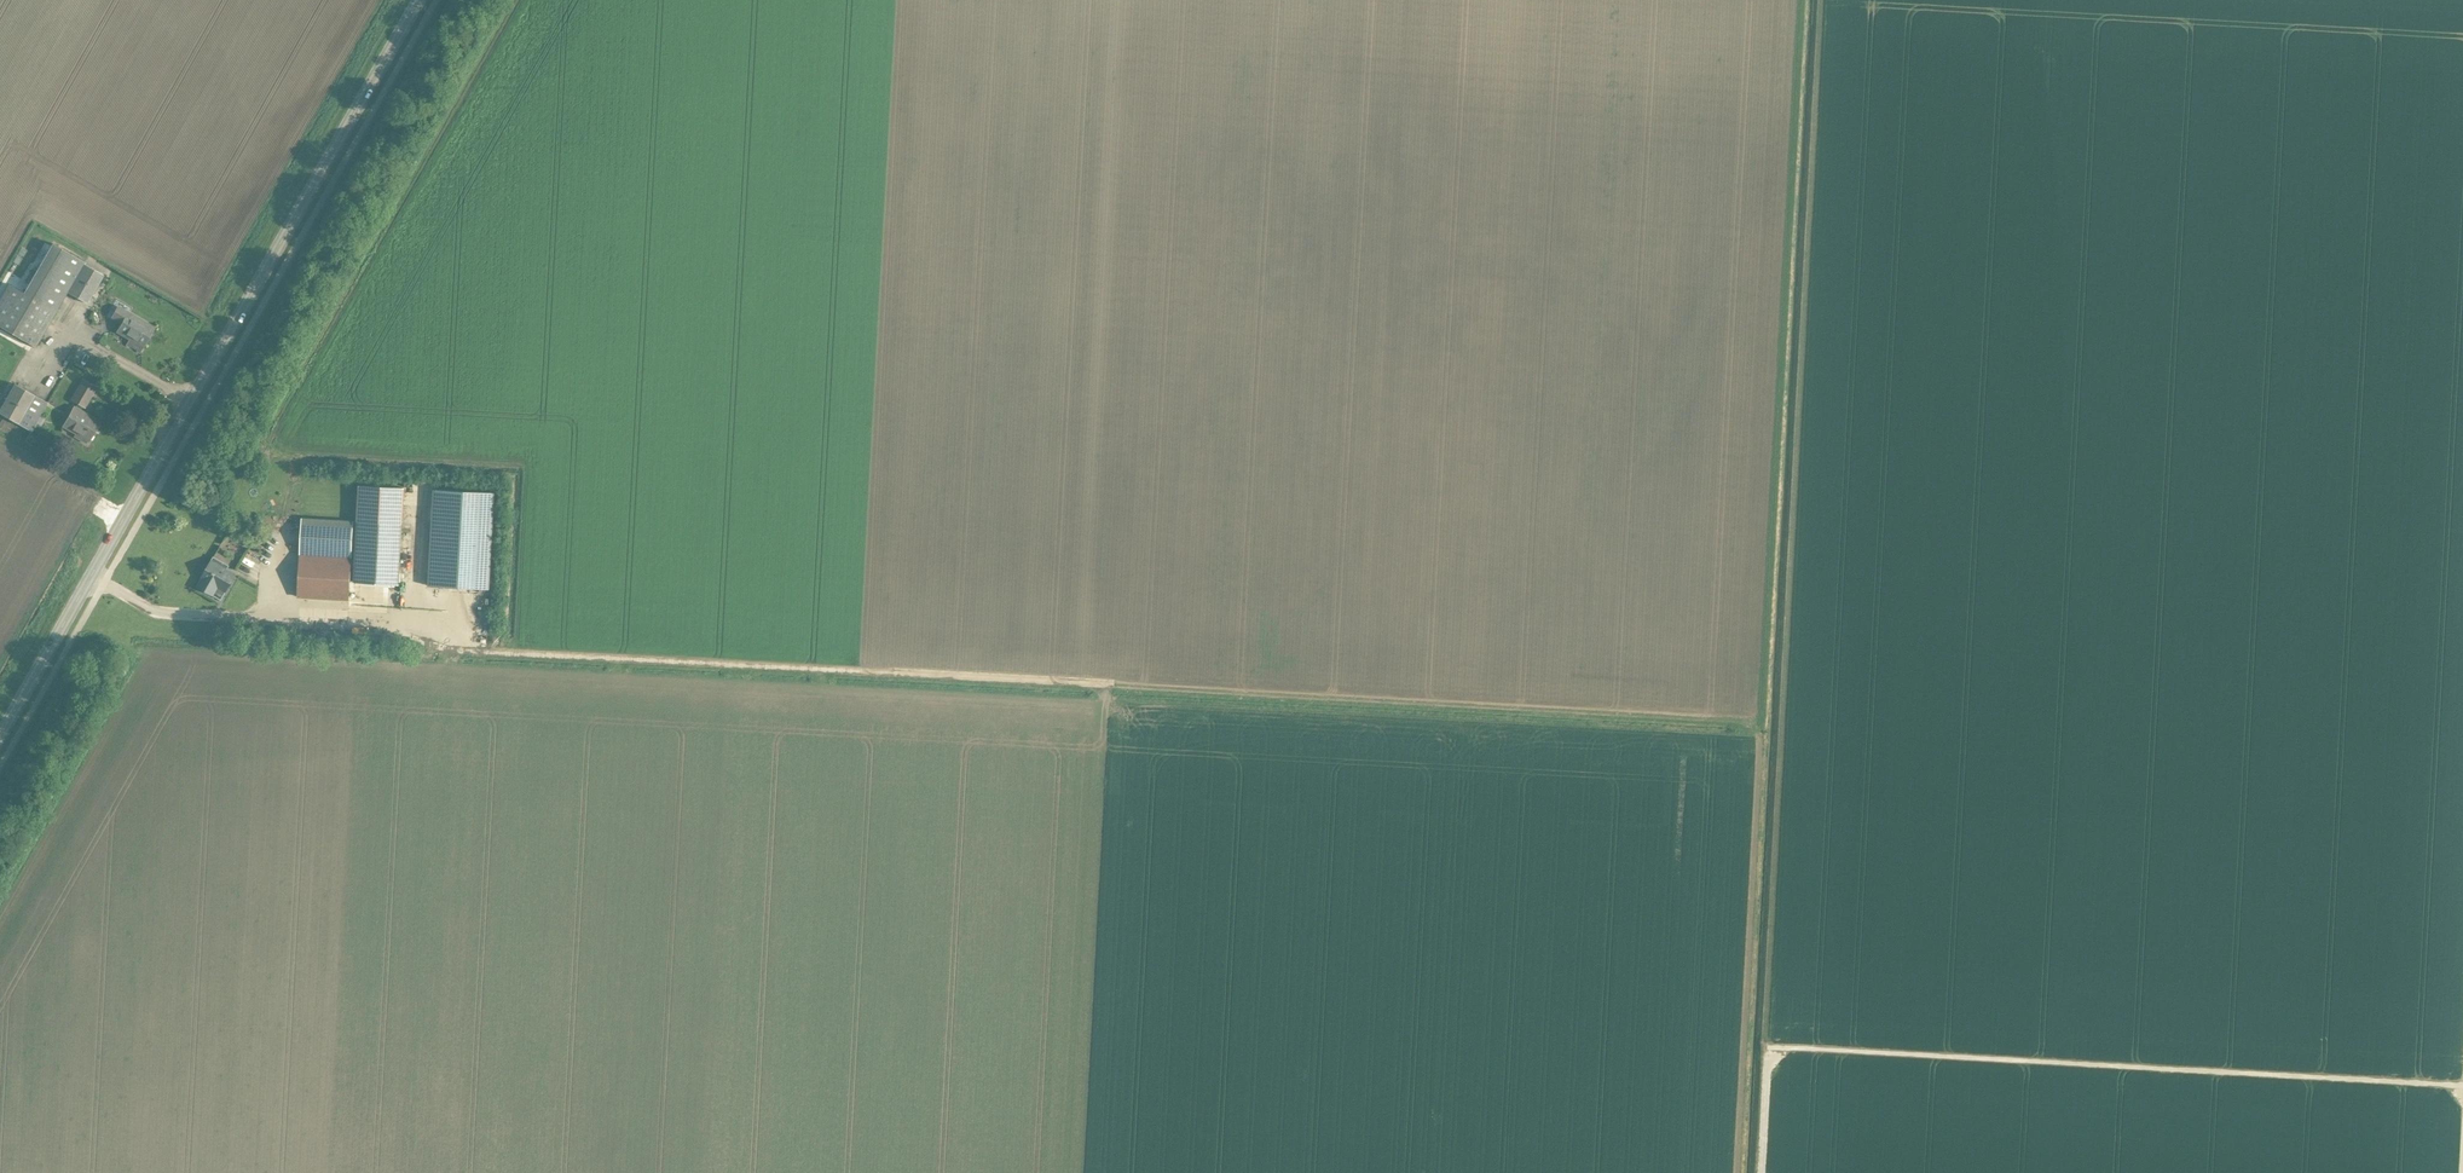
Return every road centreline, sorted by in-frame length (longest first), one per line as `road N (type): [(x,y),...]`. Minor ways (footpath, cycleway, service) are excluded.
road 1 (tertiary): [(0,733),(417,0)]

